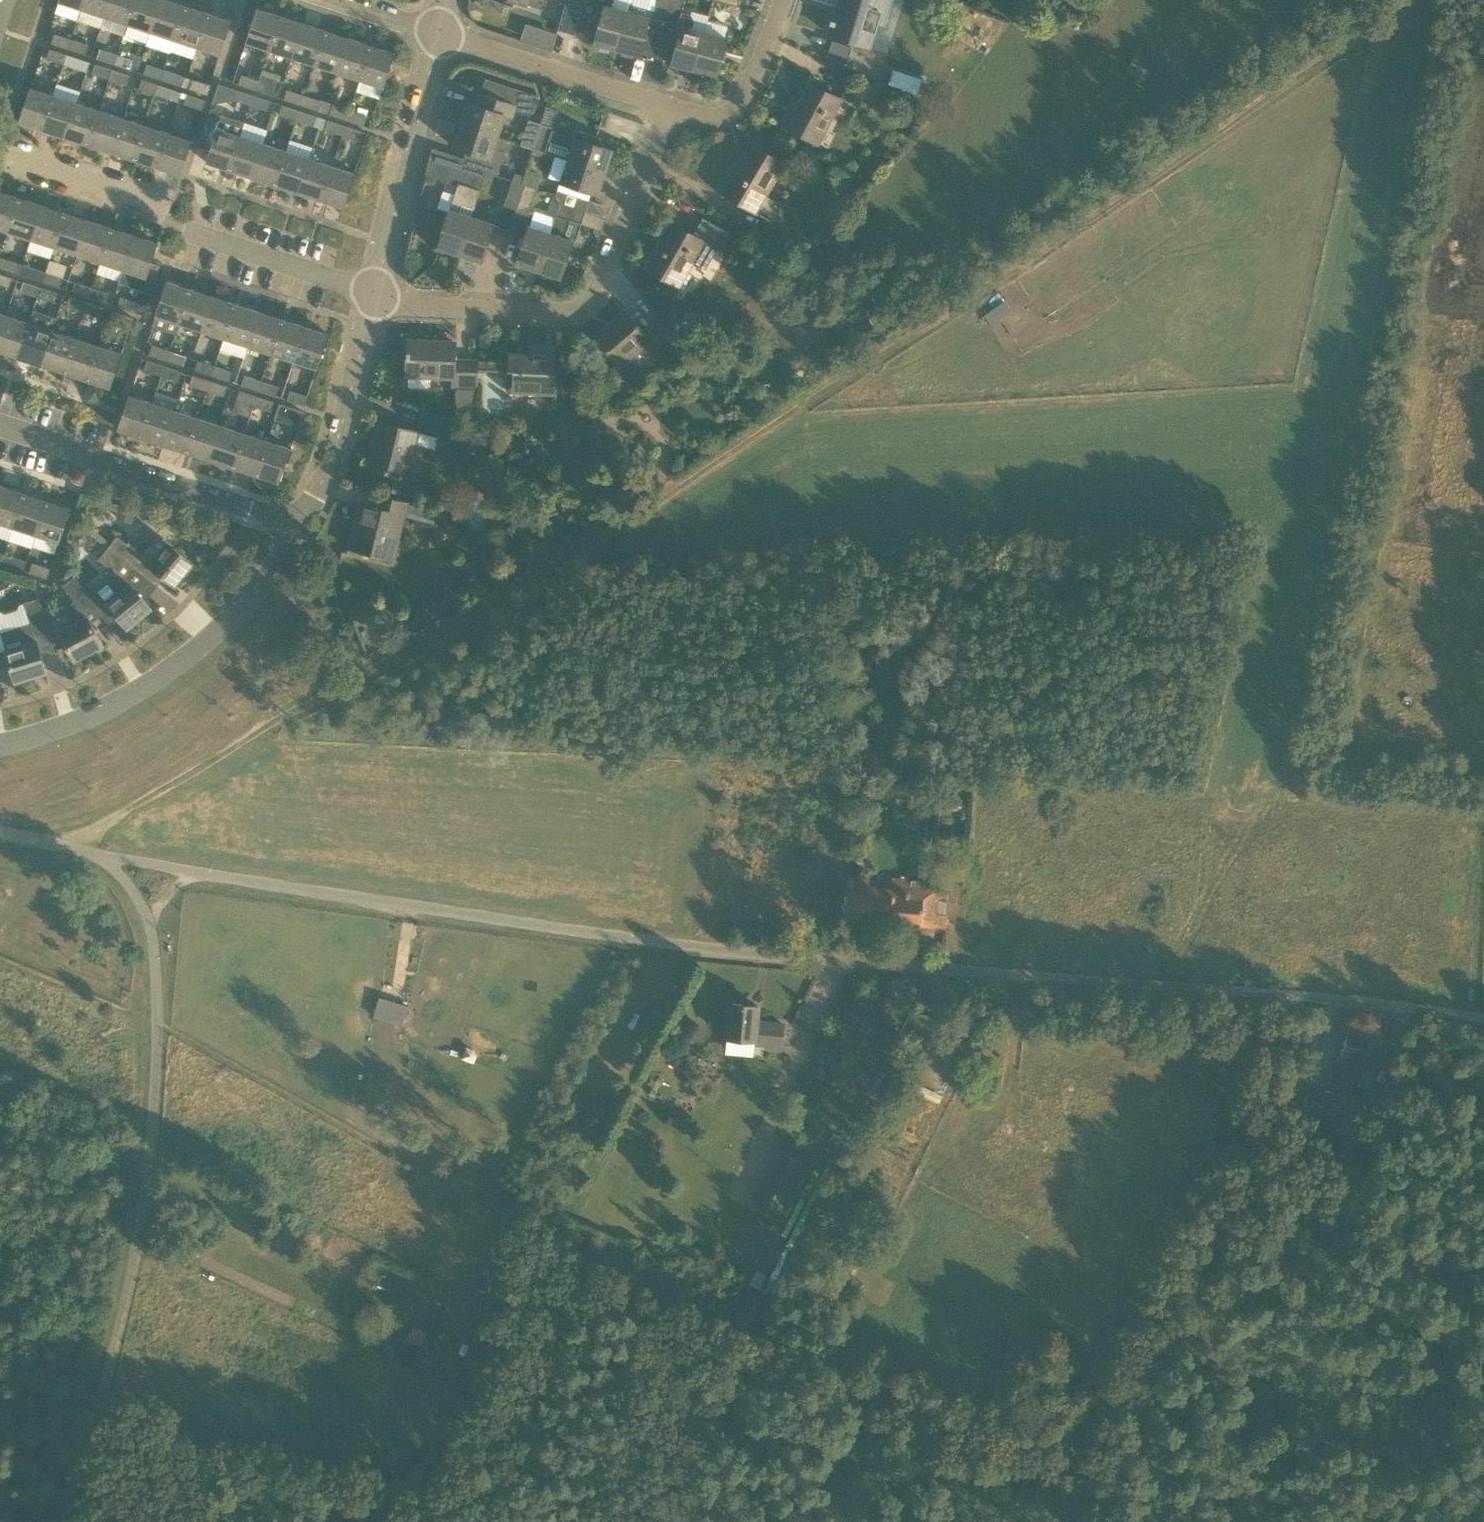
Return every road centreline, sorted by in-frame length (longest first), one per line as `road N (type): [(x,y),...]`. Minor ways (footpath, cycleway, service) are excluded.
road 1 (unclassified): [(1483,1027),(555,929),(118,857)]
road 2 (unclassified): [(75,1521),(142,1216),(155,1120),(160,987),(149,901),(118,857)]
road 3 (residential): [(367,303),(577,306),(596,283),(670,105)]
road 4 (residential): [(0,746),(101,715),(182,662),(245,604),(286,548),(284,520)]
road 5 (residential): [(284,520),(0,429)]
road 6 (residential): [(367,303),(429,40)]
road 7 (track): [(1138,1521),(1003,1448),(936,1521)]
road 8 (residential): [(670,105),(429,40)]
road 9 (unclassified): [(284,520),(313,501),(333,459),(367,303)]
road 10 (residential): [(367,303),(171,234)]
road 11 (residential): [(670,105),(709,113),(737,104),(772,0)]
road 12 (residential): [(429,40),(298,0)]
road 13 (residential): [(118,857),(0,830)]

